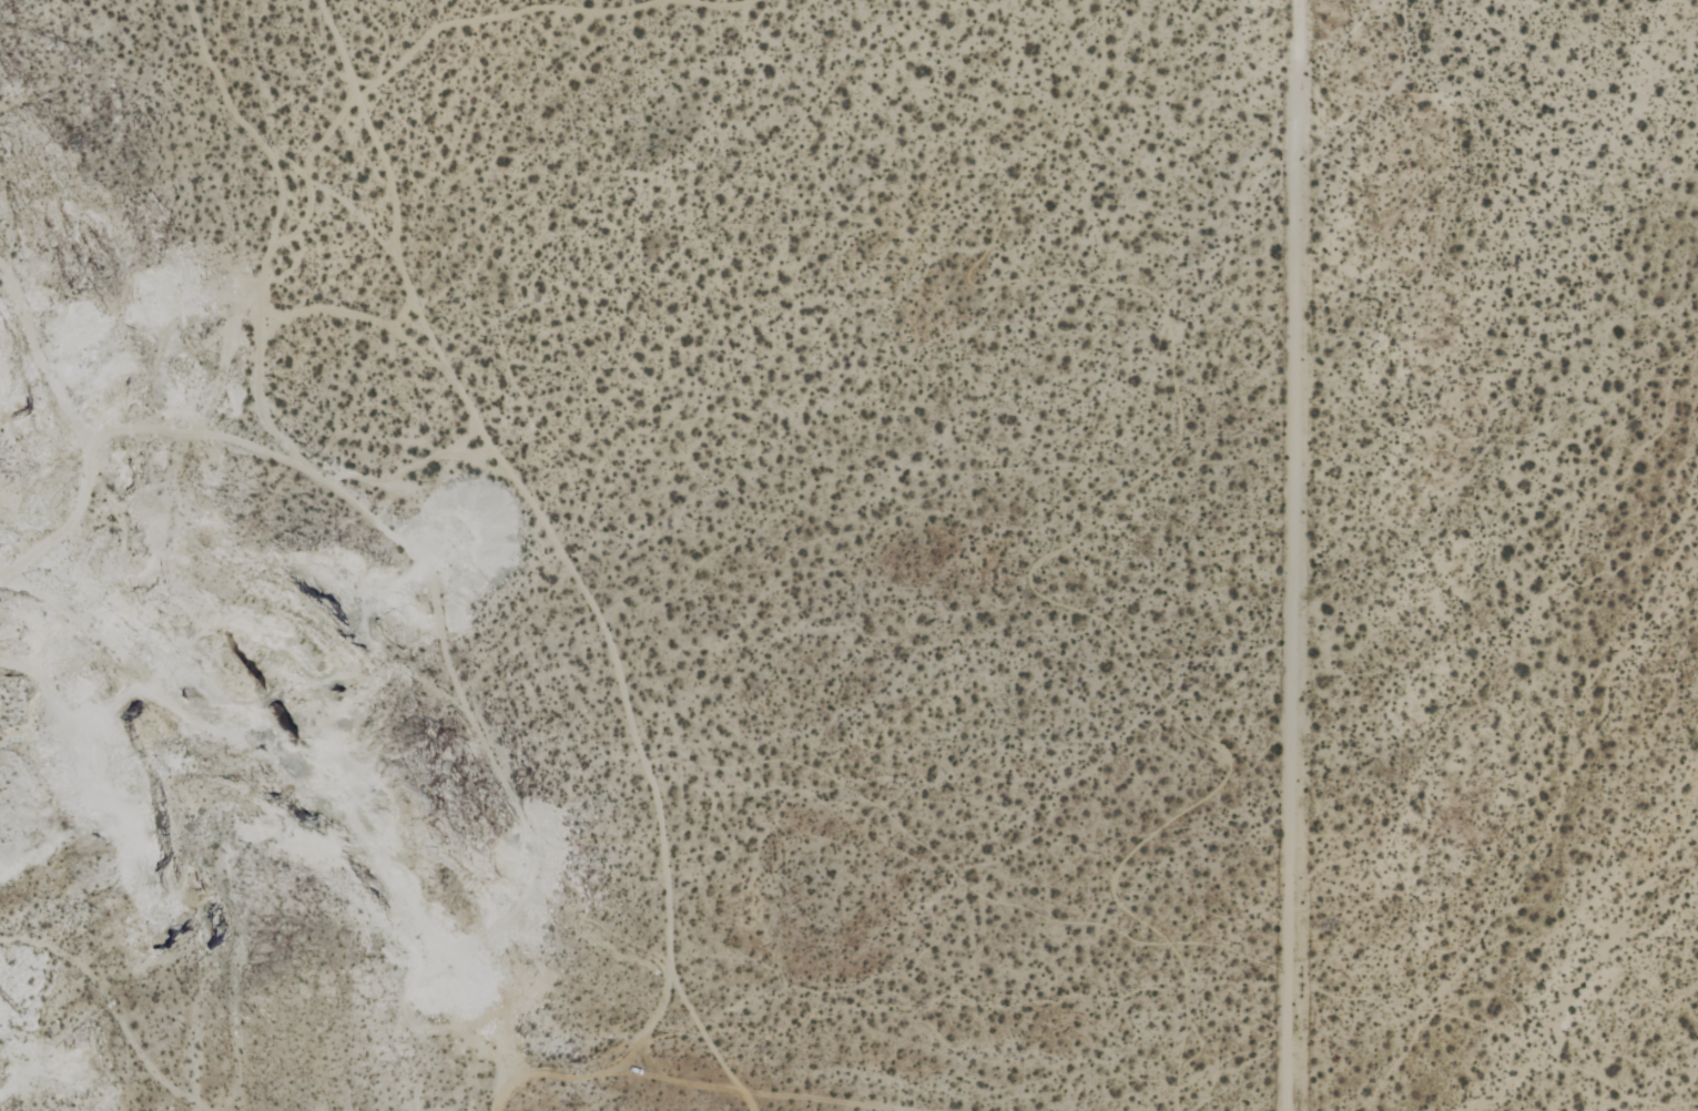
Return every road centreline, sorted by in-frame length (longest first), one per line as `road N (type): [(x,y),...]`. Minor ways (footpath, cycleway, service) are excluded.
road 1 (track): [(1300,0),(1285,1110)]

